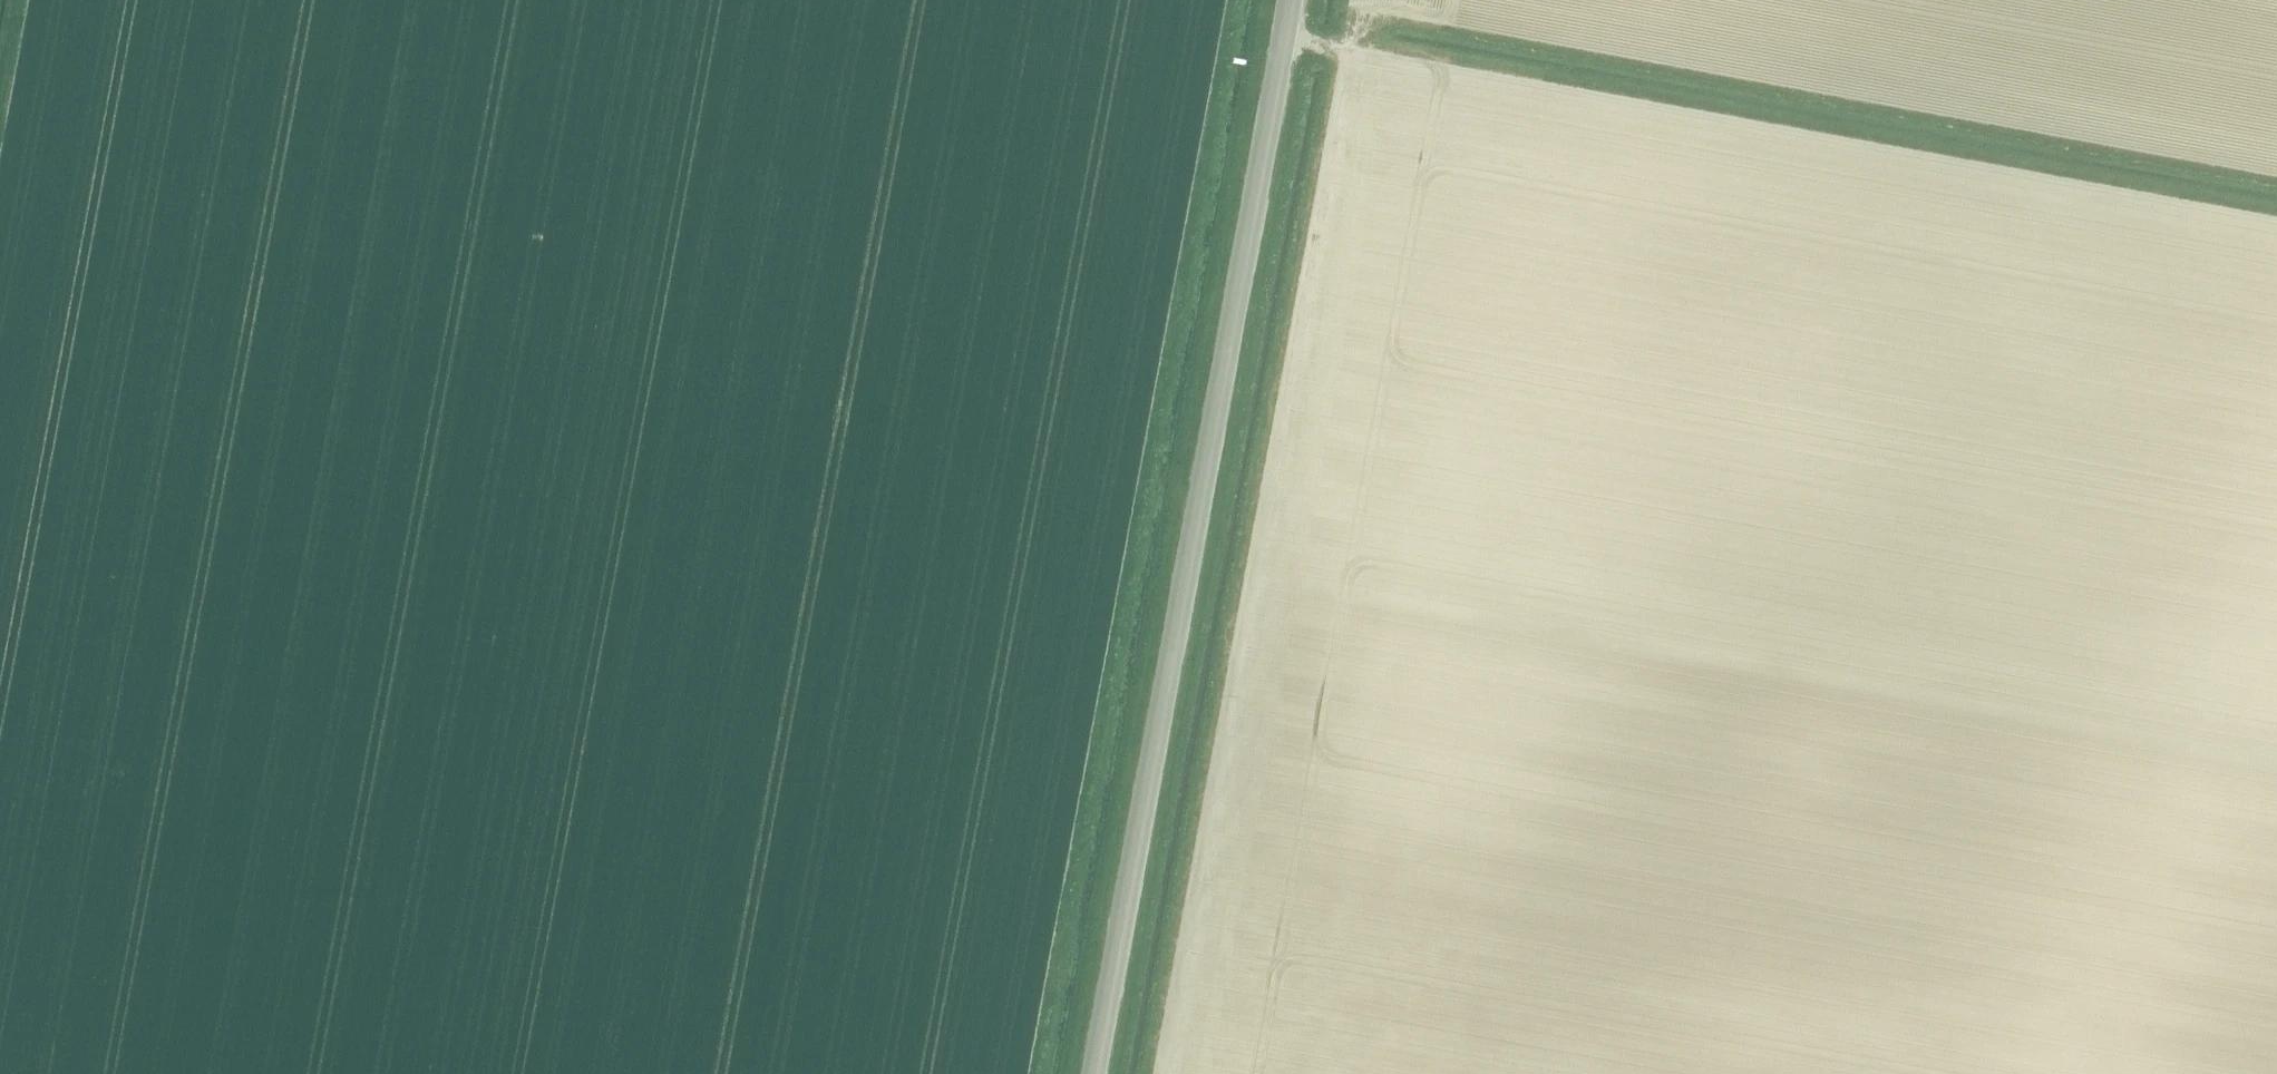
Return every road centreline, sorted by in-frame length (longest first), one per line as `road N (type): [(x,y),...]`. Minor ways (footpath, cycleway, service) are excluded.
road 1 (tertiary): [(1095,1073),(1293,0)]

